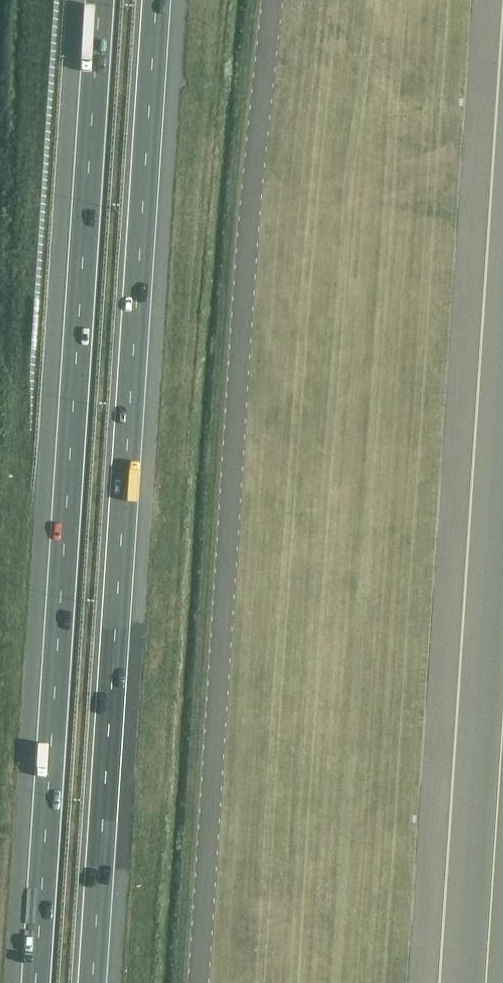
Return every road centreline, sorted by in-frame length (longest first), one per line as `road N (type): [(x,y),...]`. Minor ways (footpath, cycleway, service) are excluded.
road 1 (motorway): [(100,0),(36,982)]
road 2 (motorway): [(93,982),(157,0)]

